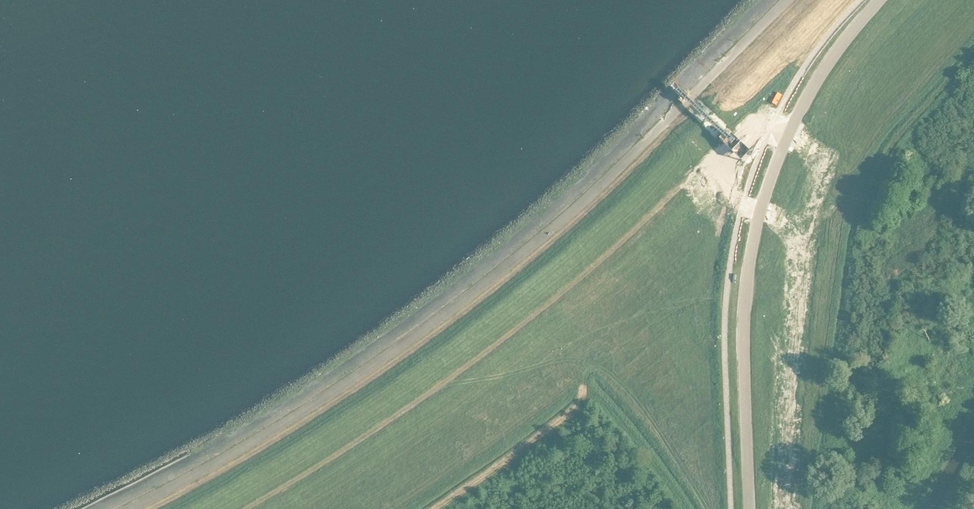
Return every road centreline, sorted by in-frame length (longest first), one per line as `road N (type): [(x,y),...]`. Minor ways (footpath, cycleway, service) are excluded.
road 1 (track): [(793,133),(746,126),(548,311),(386,428),(255,508)]
road 2 (tertiary): [(748,508),(745,302),(754,232),(811,93),(887,0)]

